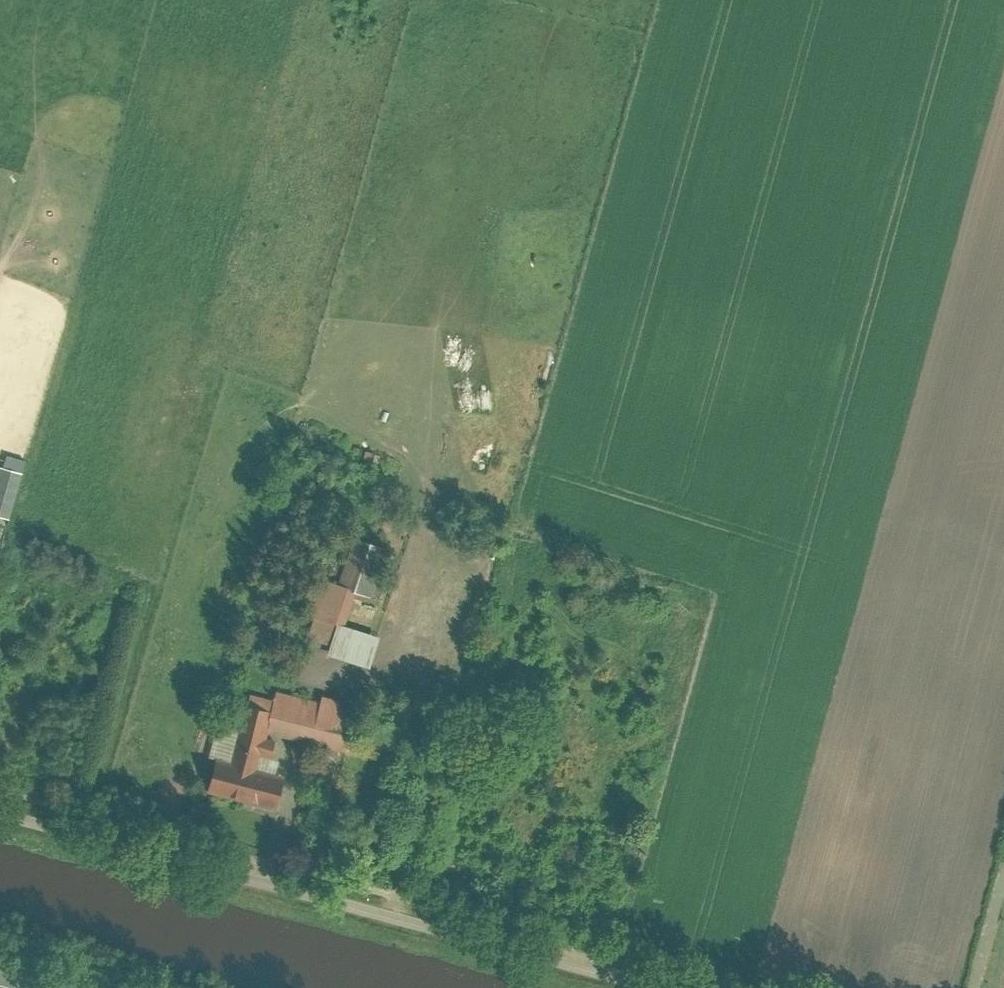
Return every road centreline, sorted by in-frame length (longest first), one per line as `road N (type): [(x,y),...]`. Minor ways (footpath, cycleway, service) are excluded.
road 1 (unclassified): [(0,809),(686,987)]

